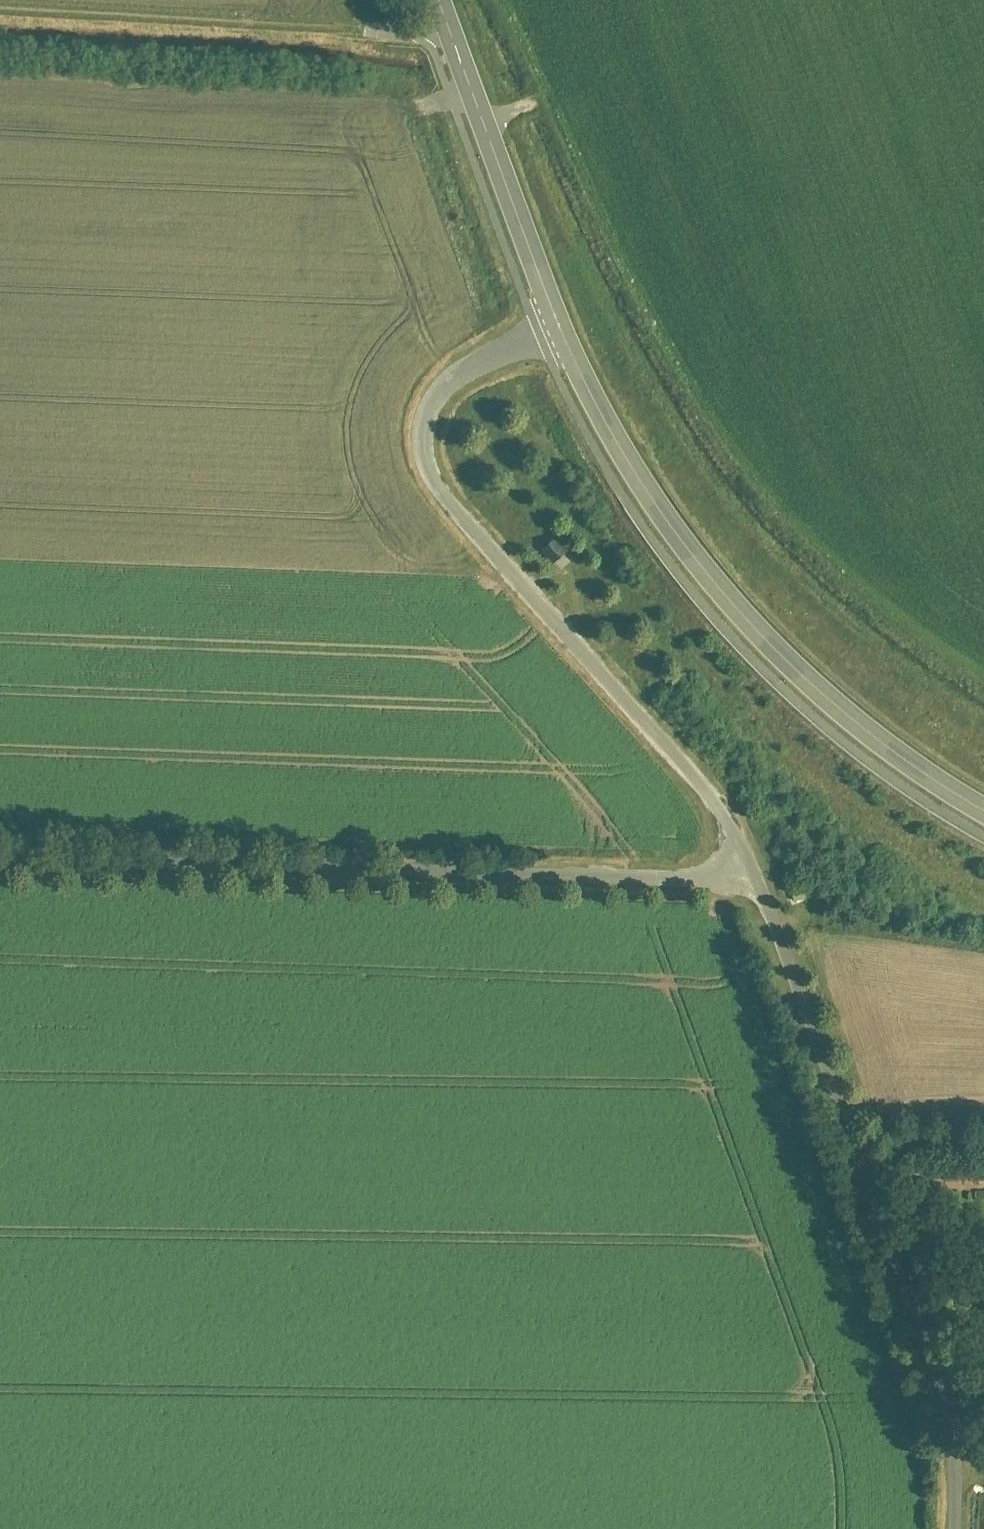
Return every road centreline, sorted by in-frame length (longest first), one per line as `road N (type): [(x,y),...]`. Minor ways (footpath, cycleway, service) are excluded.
road 1 (unclassified): [(0,850),(754,884)]
road 2 (residential): [(564,333),(474,369),(441,400),(426,427),(428,455),(441,490),(717,806),(754,884)]
road 3 (residential): [(754,884),(944,1363),(954,1528)]
road 4 (tertiary): [(983,806),(896,749),(761,634),(612,435),(564,333)]
road 5 (tertiary): [(564,333),(440,0)]

